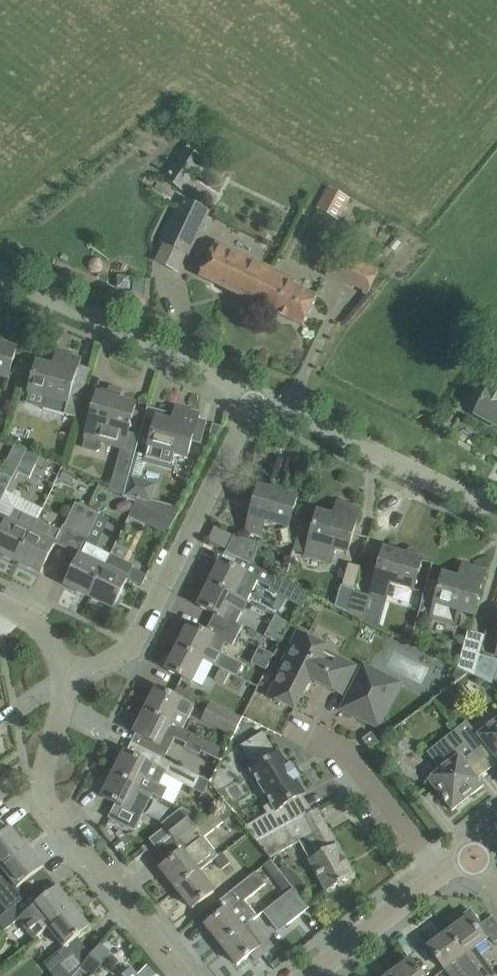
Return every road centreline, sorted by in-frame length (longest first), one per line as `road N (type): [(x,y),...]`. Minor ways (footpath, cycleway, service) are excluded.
road 1 (residential): [(73,685),(130,648),(258,395)]
road 2 (residential): [(185,975),(57,813),(43,779),(73,685)]
road 3 (residential): [(258,395),(0,271)]
road 4 (residential): [(496,518),(258,395)]
road 5 (residential): [(436,874),(352,762),(315,743)]
road 6 (residential): [(298,975),(436,874)]

